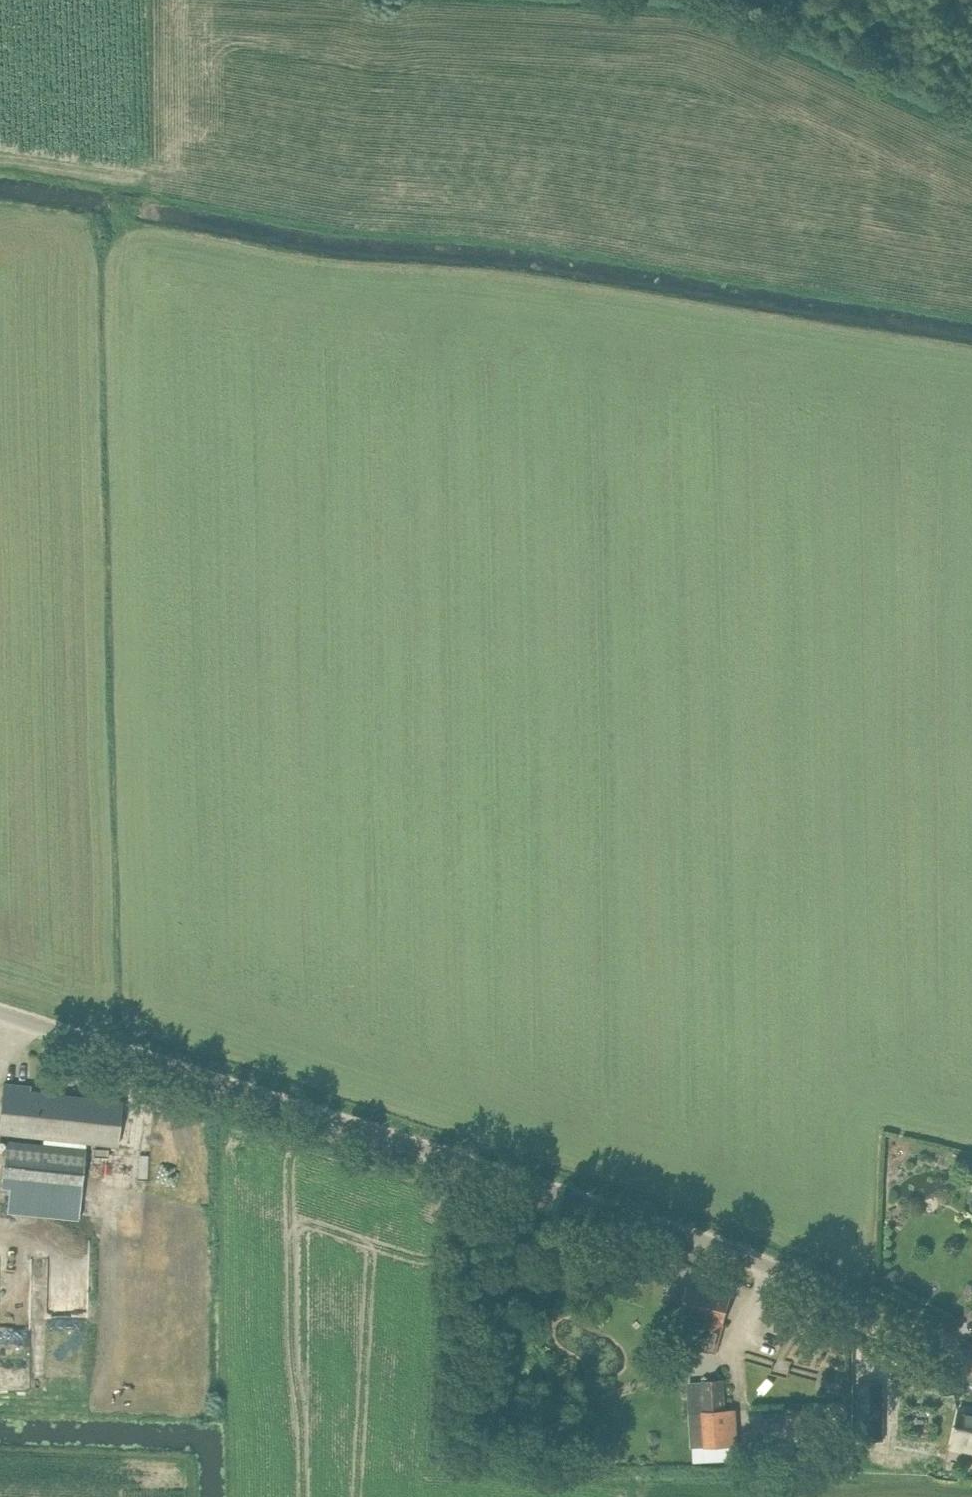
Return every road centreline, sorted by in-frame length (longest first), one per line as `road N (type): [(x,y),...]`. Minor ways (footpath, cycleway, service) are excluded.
road 1 (unclassified): [(971,1372),(707,1237),(544,1174),(0,1009)]

